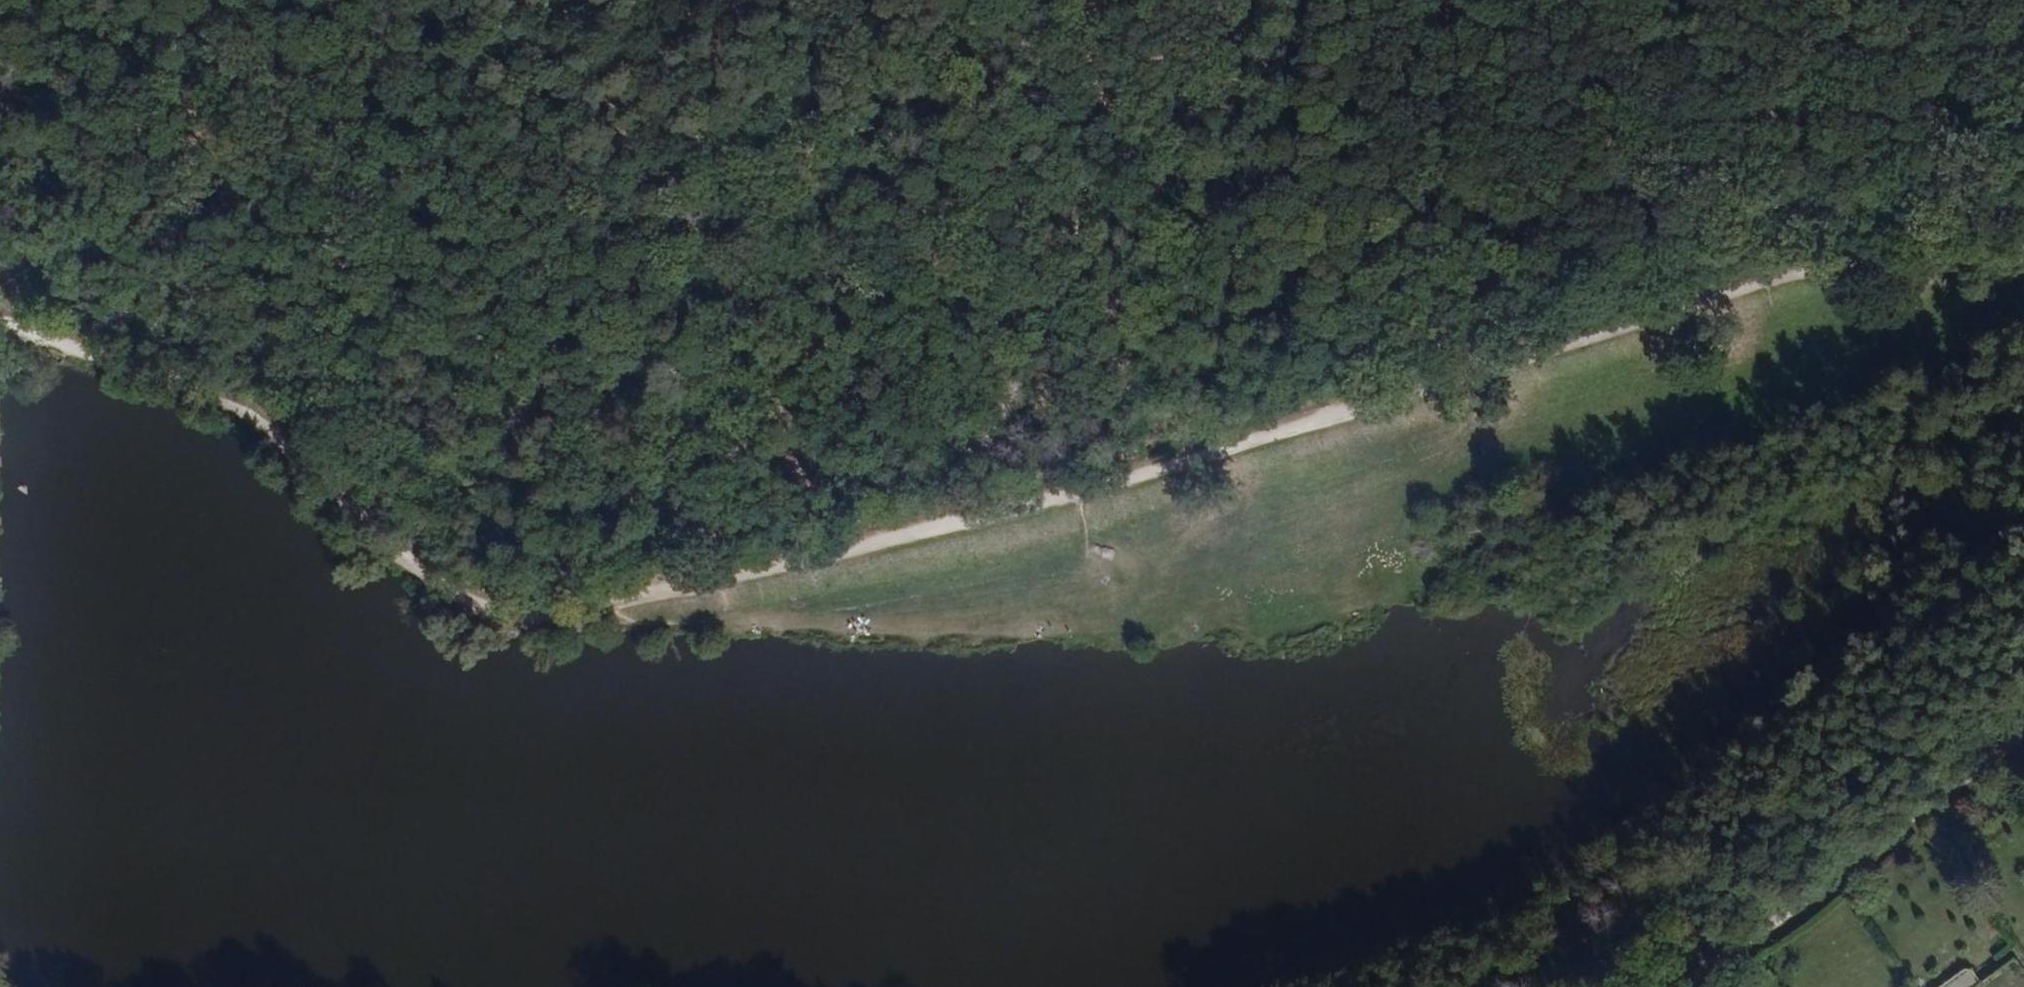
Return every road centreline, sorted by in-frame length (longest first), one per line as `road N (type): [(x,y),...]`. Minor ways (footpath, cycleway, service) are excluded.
road 1 (track): [(2023,250),(1769,283),(1076,490),(565,606),(441,559),(242,404),(0,312)]
road 2 (track): [(1665,986),(2023,728)]

